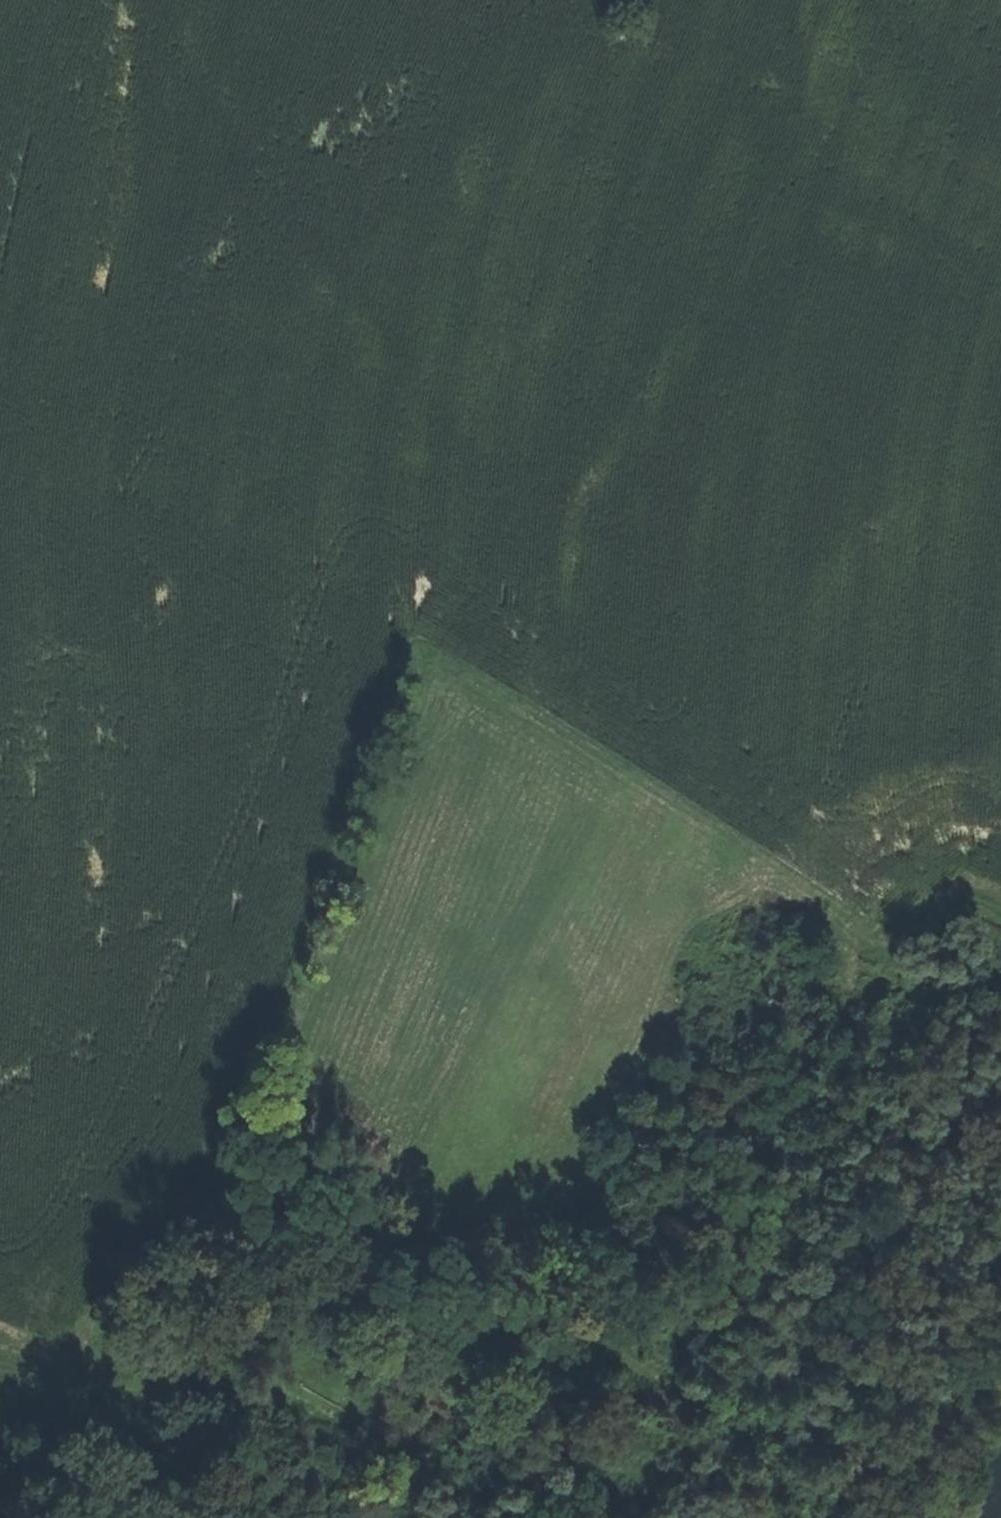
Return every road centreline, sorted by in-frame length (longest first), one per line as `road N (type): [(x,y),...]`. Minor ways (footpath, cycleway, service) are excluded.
road 1 (track): [(320,1376),(0,1361)]
road 2 (track): [(1000,1334),(820,1517)]

